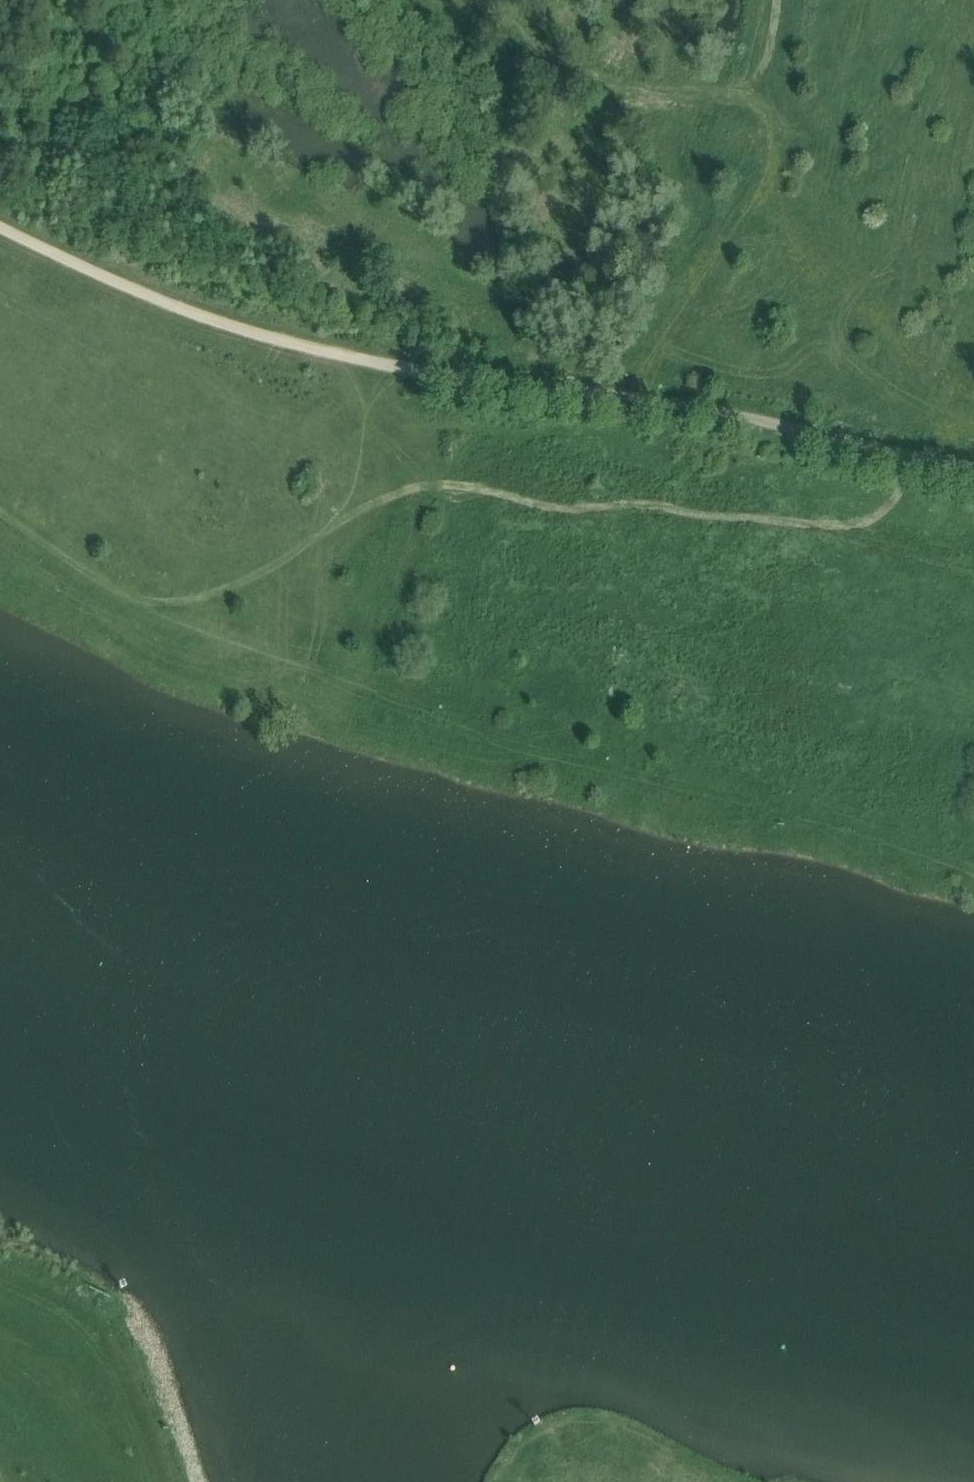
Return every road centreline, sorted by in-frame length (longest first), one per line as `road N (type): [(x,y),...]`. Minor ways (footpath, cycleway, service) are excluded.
road 1 (unclassified): [(0,220),(207,315),(347,354),(417,370),(619,393),(973,467)]

